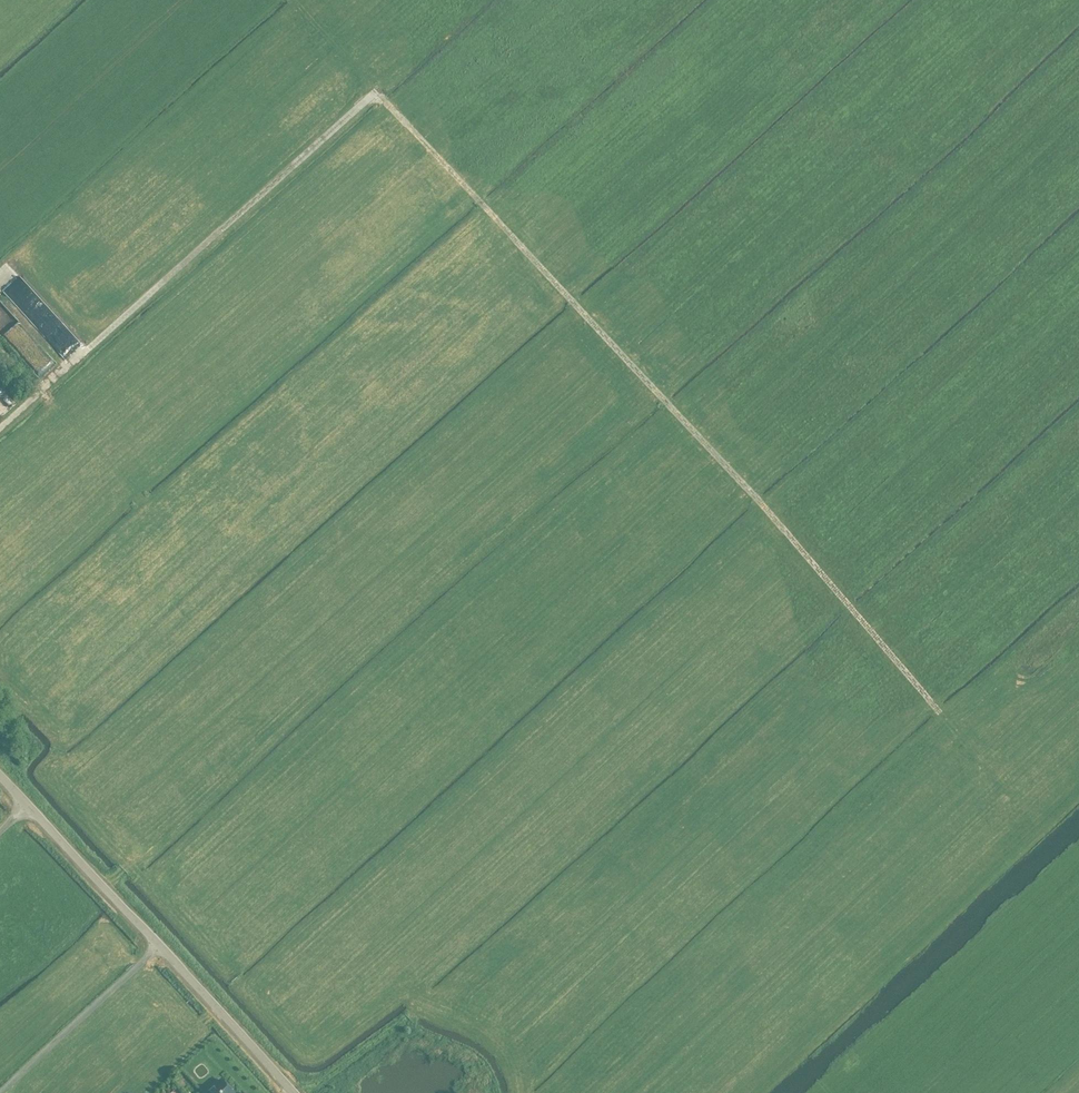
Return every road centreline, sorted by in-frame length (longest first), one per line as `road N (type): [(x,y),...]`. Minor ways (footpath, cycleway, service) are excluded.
road 1 (tertiary): [(295,1092),(0,774)]

